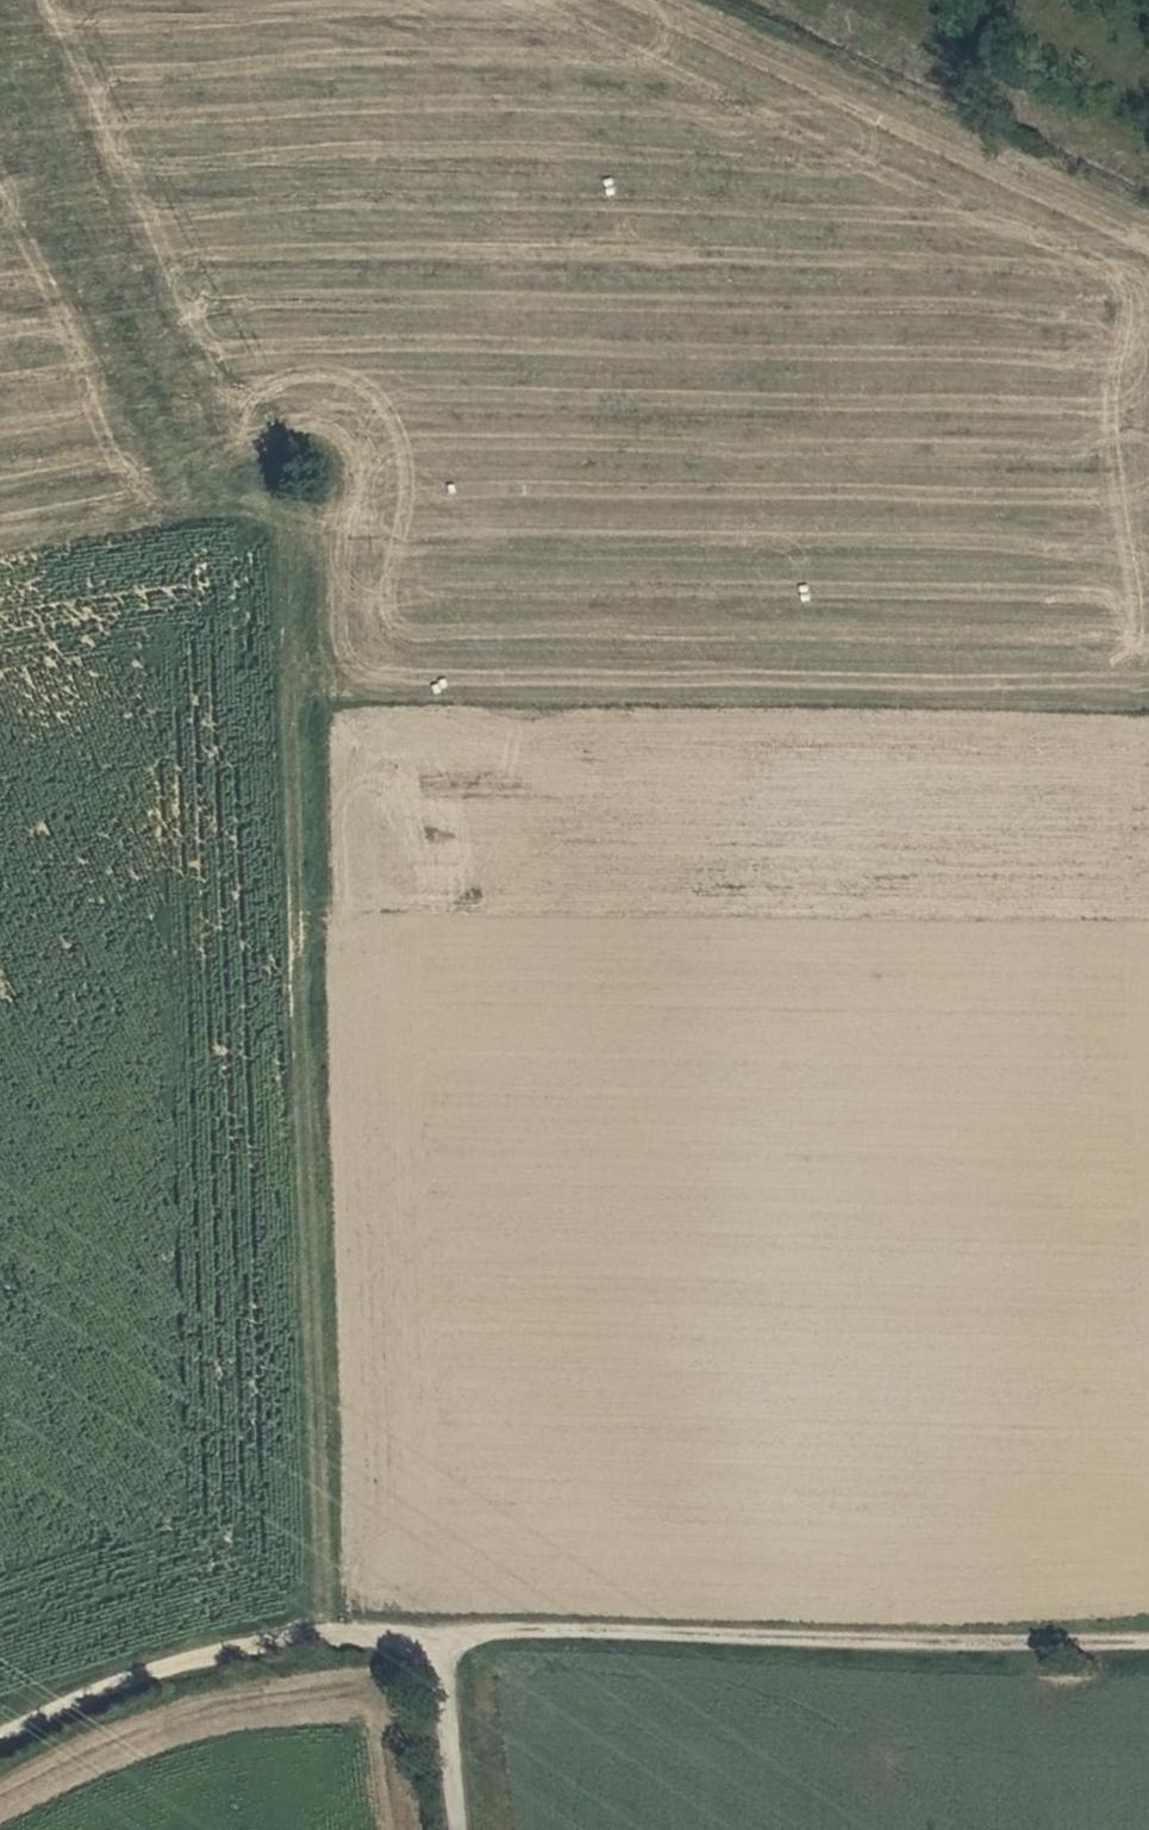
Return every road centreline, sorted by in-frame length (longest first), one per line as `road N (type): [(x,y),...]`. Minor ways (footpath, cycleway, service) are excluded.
road 1 (track): [(442,1634),(1148,1629)]
road 2 (track): [(467,1829),(442,1634),(293,1633),(168,1660),(0,1734)]

